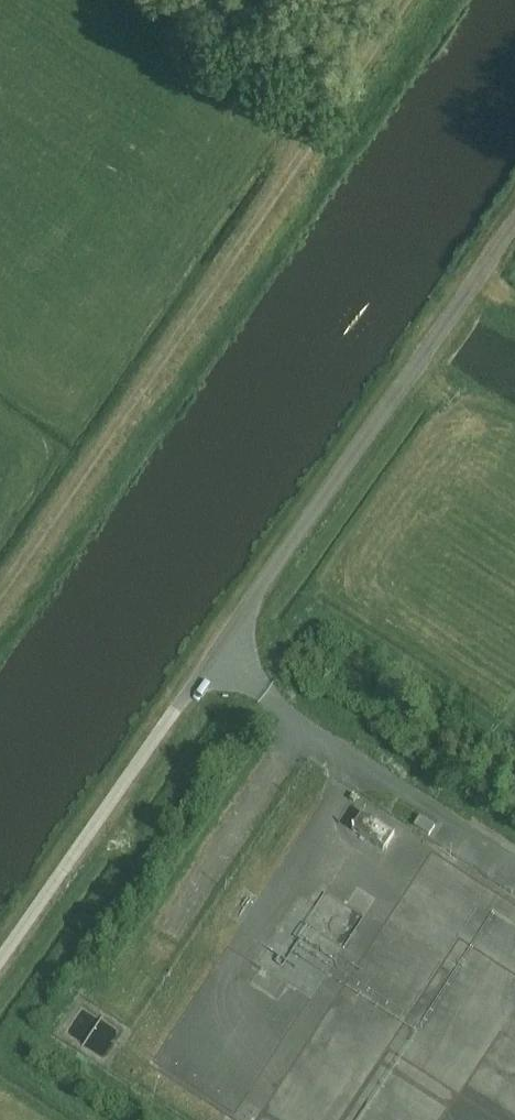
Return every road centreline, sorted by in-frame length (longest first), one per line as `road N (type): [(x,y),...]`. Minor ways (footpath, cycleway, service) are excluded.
road 1 (unclassified): [(0,958),(514,221)]
road 2 (track): [(429,0),(0,616)]

